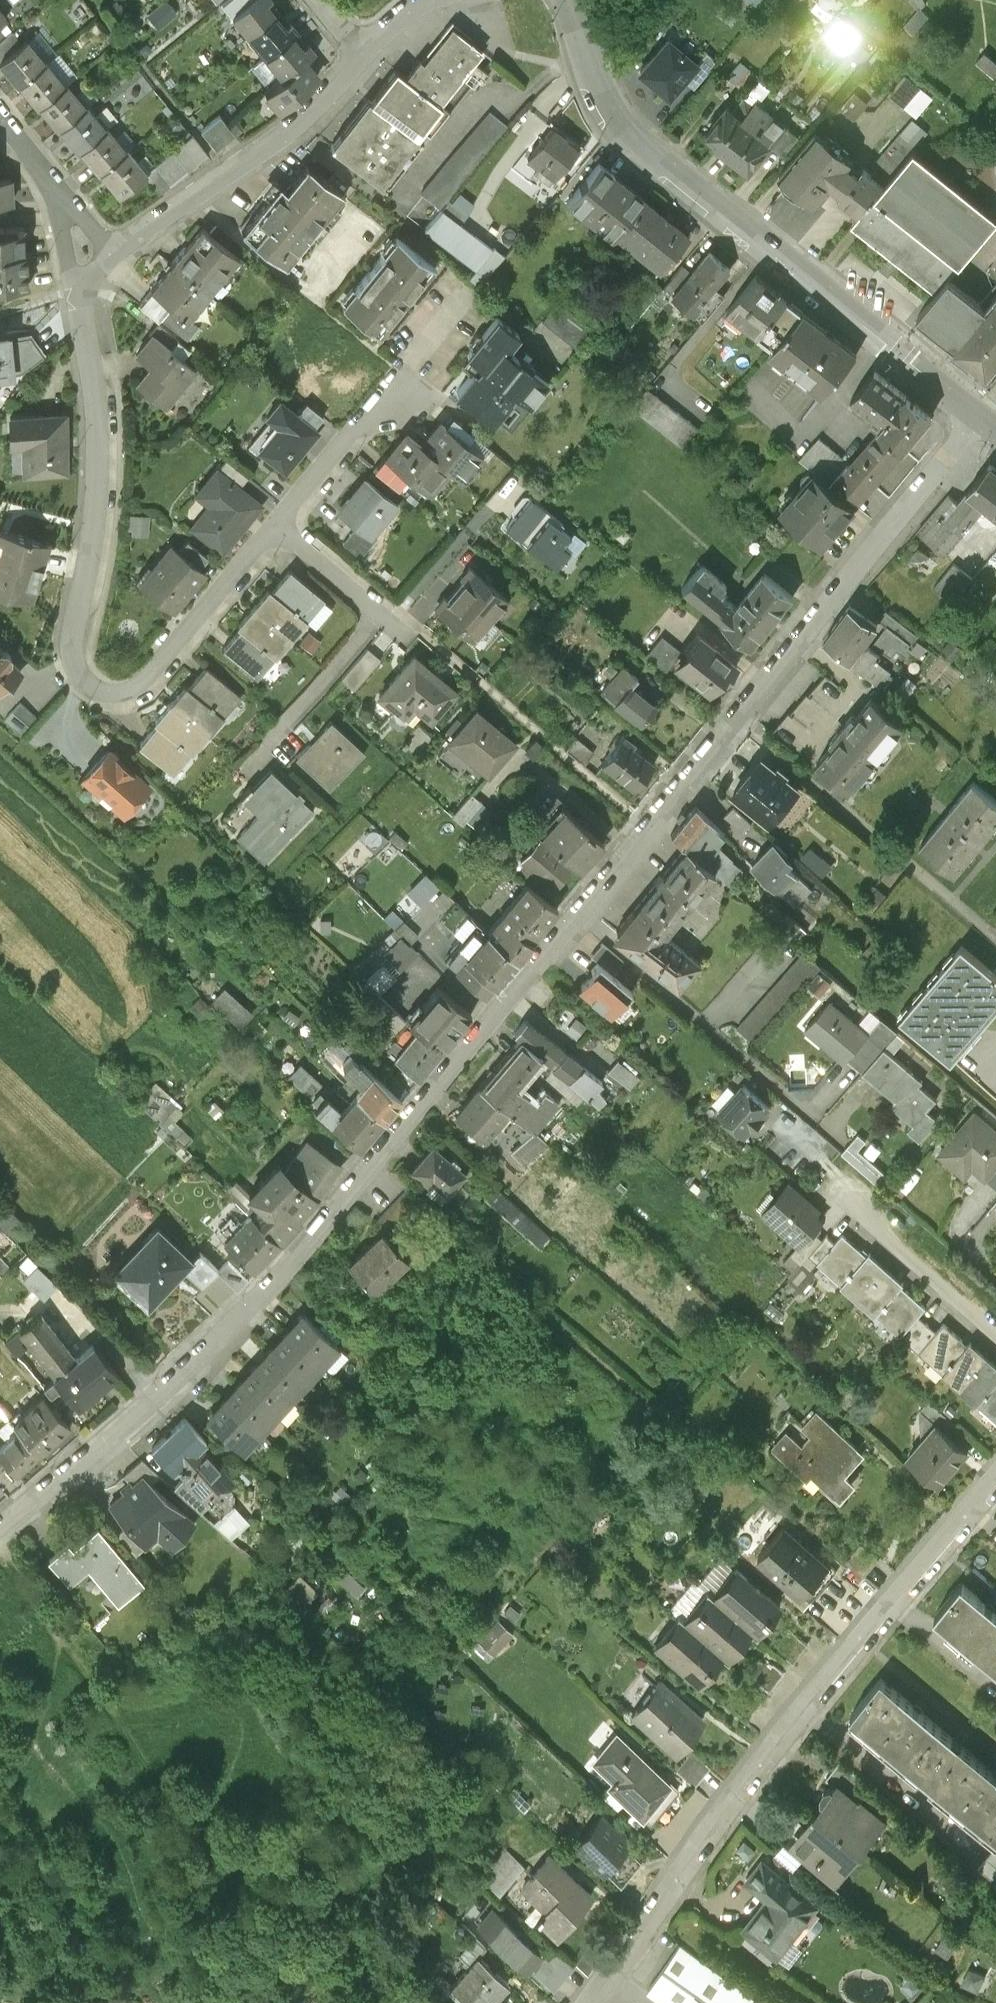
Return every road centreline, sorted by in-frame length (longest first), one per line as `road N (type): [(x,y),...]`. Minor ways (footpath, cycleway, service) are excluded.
road 1 (residential): [(981,420),(281,1276),(152,1398),(0,1525)]
road 2 (residential): [(85,276),(104,474),(75,655),(81,676),(110,700),(151,689),(287,522)]
road 3 (residential): [(580,2002),(757,1763),(995,1481)]
road 4 (tertiary): [(568,0),(587,61),(629,134),(981,420)]
road 5 (residential): [(369,53),(297,125),(85,276)]
road 6 (residential): [(398,616),(545,739)]
road 7 (residential): [(390,609),(266,746)]
road 8 (residential): [(995,1327),(857,1207)]
road 9 (residential): [(398,616),(515,480)]
road 10 (residential): [(0,124),(61,208),(85,276)]
road 11 (residential): [(287,522),(398,390)]
road 12 (residential): [(287,522),(390,609)]
road 13 (track): [(545,739),(646,827)]

